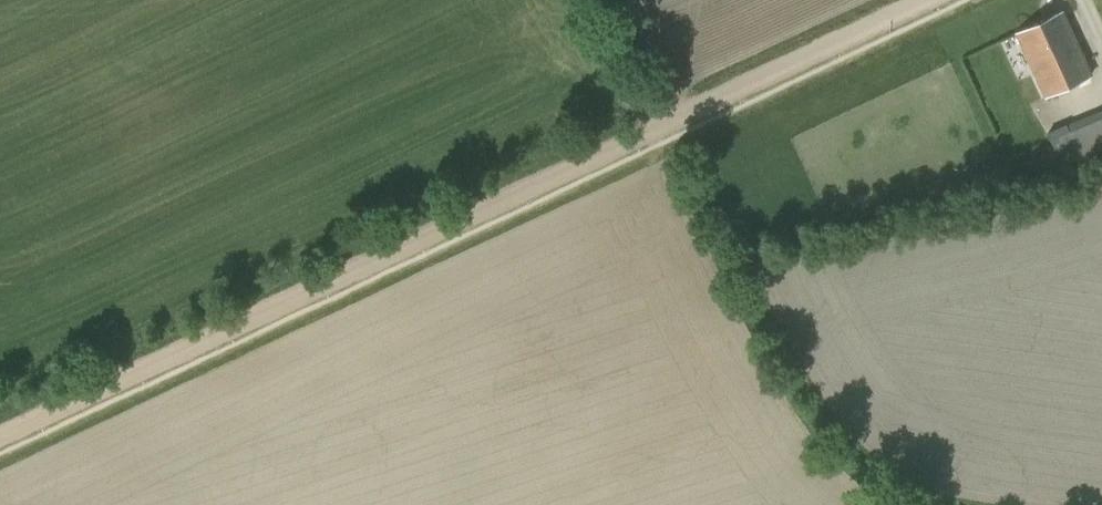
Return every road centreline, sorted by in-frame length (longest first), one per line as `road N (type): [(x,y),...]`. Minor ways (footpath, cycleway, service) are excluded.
road 1 (track): [(0,435),(926,0)]

